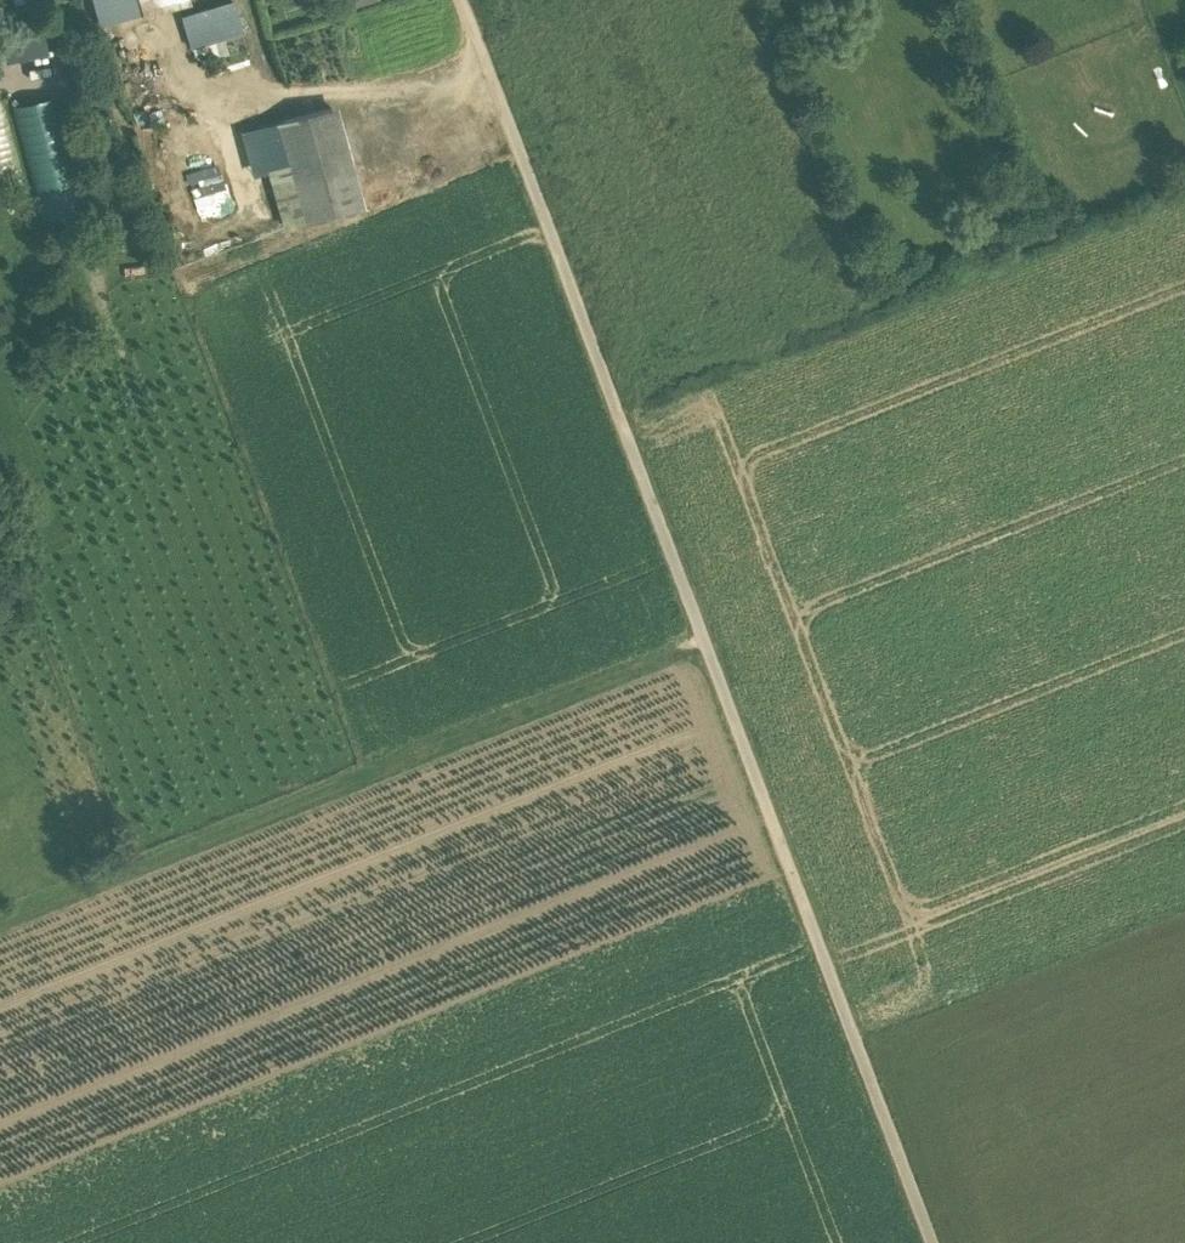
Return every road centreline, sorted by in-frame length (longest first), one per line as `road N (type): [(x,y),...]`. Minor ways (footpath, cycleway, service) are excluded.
road 1 (track): [(461,0),(930,1242)]
road 2 (track): [(0,918),(702,638)]

